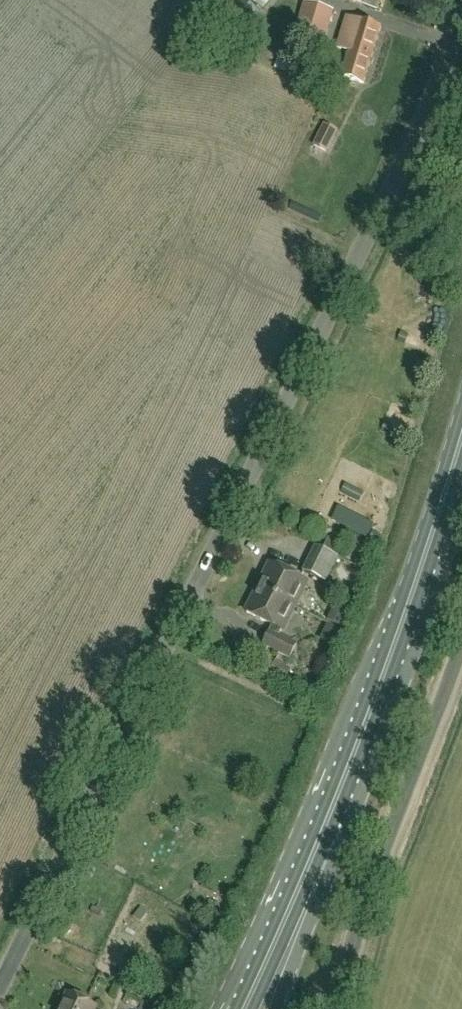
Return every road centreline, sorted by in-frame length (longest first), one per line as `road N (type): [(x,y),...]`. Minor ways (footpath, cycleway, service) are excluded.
road 1 (unclassified): [(0,985),(411,161),(461,13)]
road 2 (primary): [(320,836),(461,441)]
road 3 (unclassified): [(337,1008),(461,650)]
road 4 (primary): [(245,1008),(320,836)]
road 5 (primary): [(276,1008),(320,836)]

